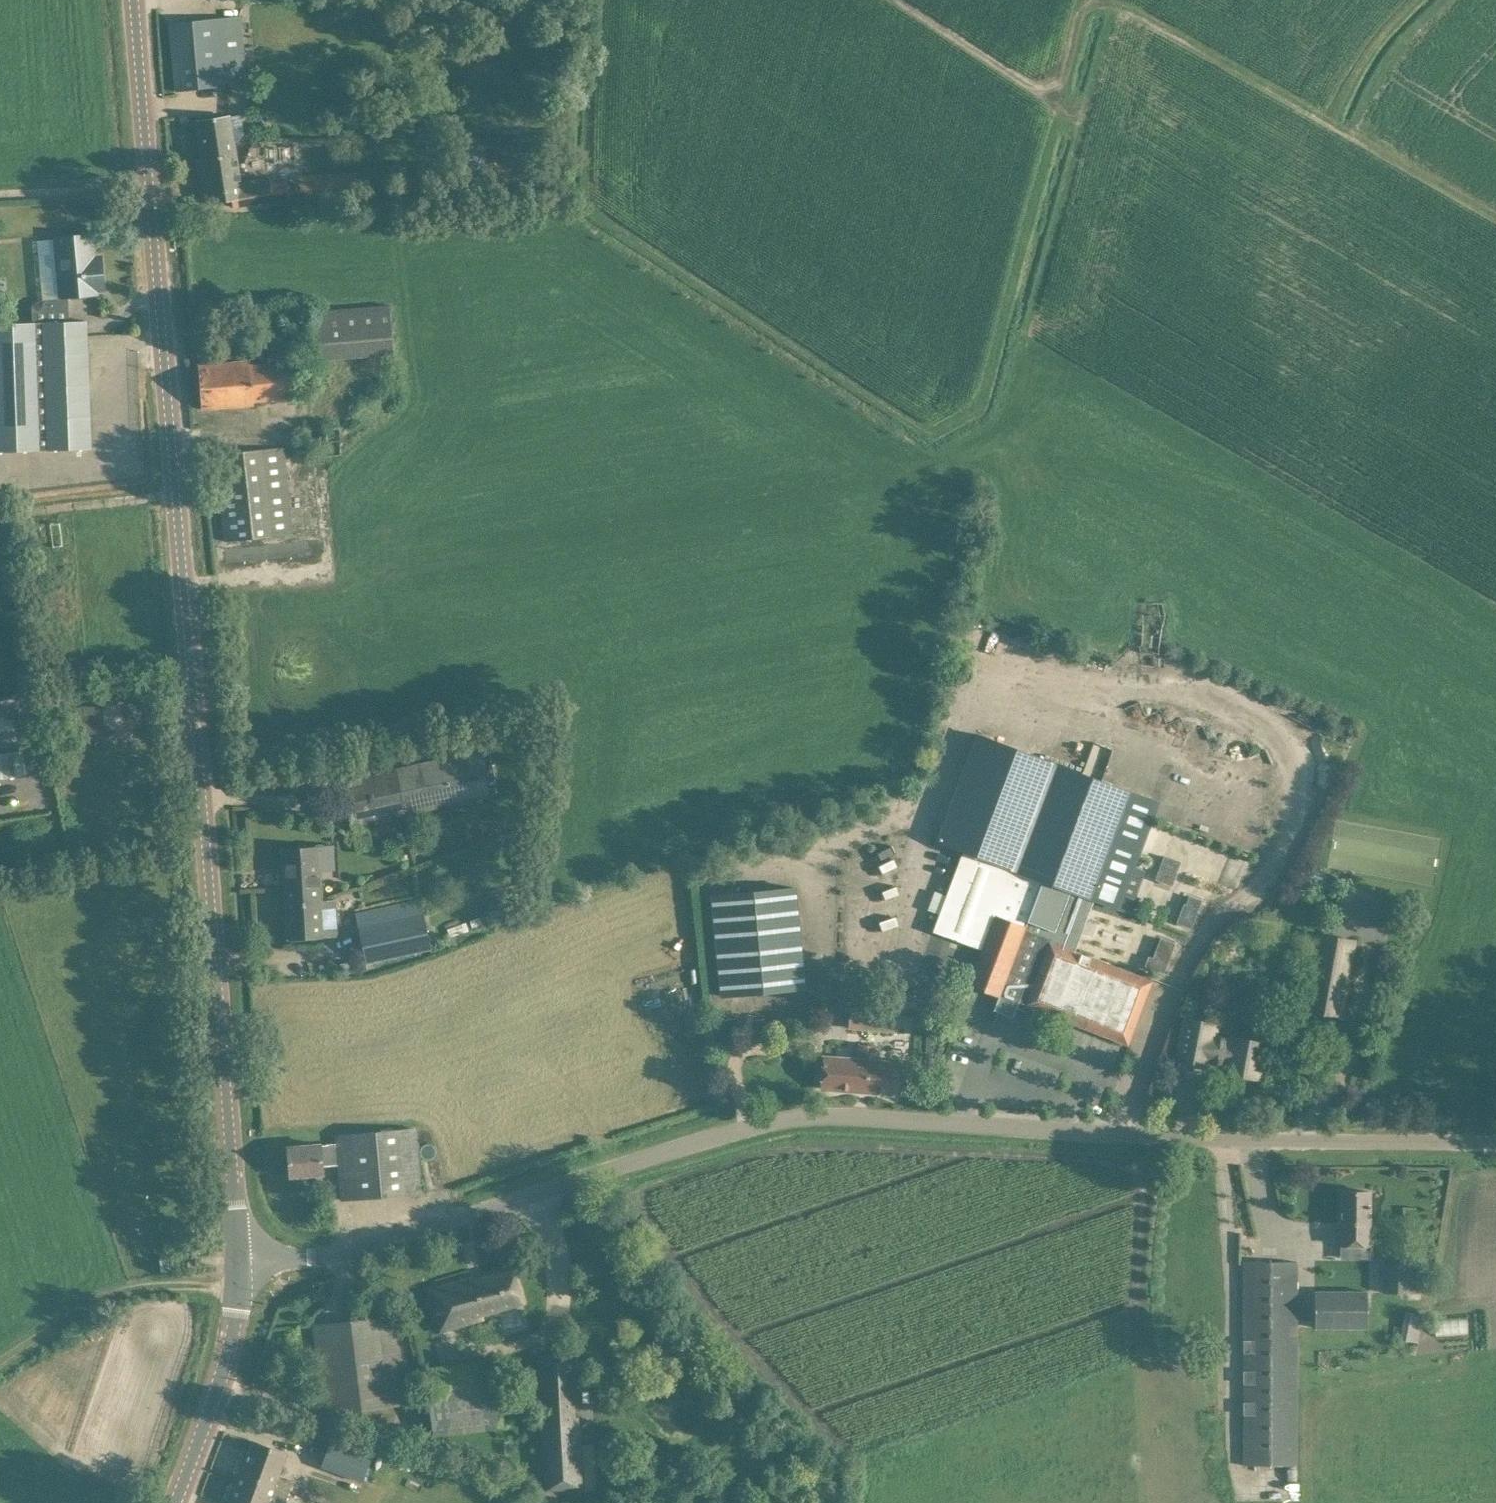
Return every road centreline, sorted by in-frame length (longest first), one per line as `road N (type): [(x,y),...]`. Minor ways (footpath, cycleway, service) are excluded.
road 1 (unclassified): [(1495,1149),(827,1123),(743,1136),(392,1244),(234,1265)]
road 2 (tertiary): [(234,1265),(134,0)]
road 3 (tertiary): [(177,1502),(222,1374),(234,1265)]

